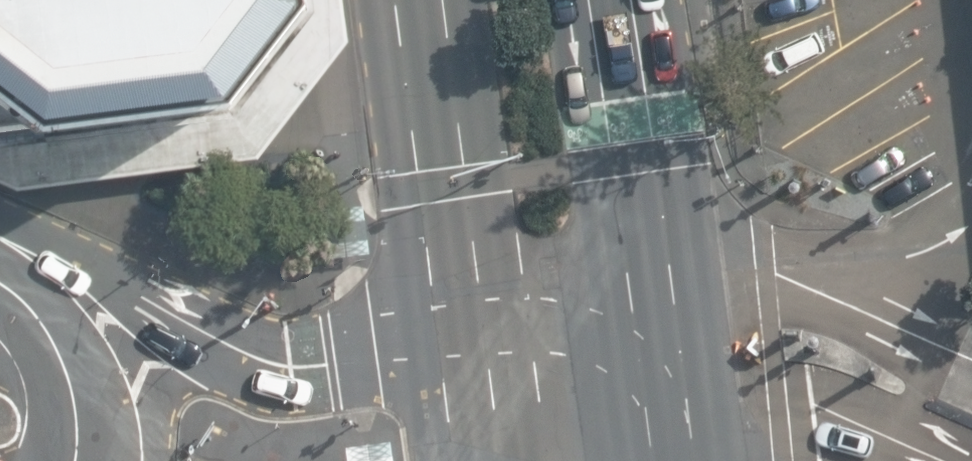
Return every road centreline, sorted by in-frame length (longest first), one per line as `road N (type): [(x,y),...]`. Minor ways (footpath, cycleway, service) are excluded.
road 1 (secondary): [(0,247),(99,282),(217,343),(293,365),(334,364),(469,325)]
road 2 (primary): [(469,325),(423,0)]
road 3 (primary): [(613,0),(657,301)]
road 4 (secondary): [(0,287),(42,328),(64,373),(76,429),(73,460)]
road 5 (secondary): [(469,325),(657,301)]
road 6 (primary): [(657,301),(675,460)]
road 7 (primary): [(485,460),(469,325)]

